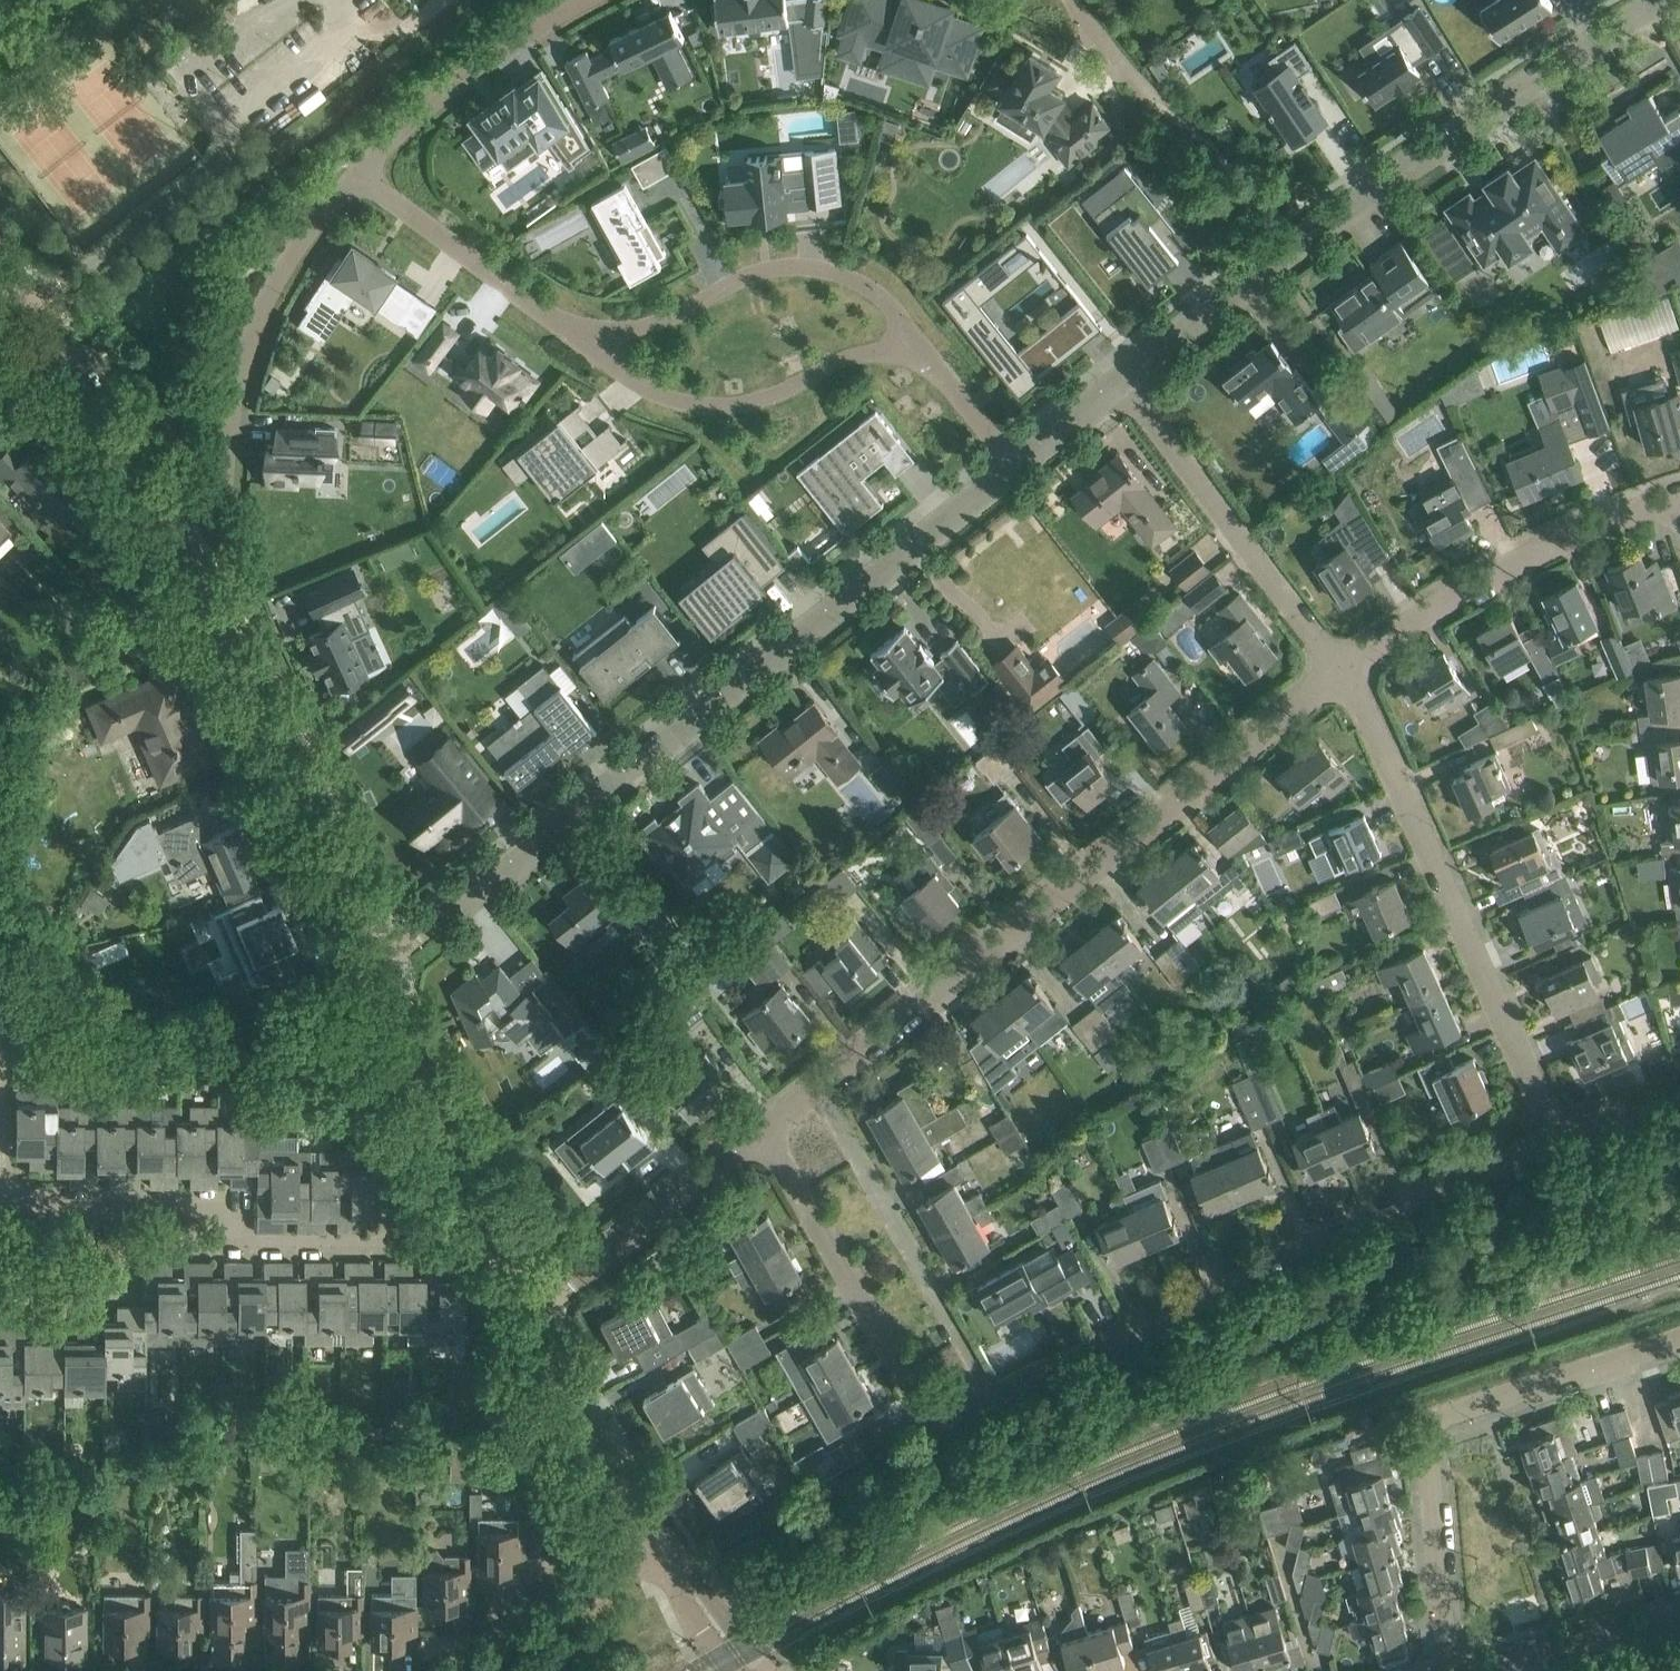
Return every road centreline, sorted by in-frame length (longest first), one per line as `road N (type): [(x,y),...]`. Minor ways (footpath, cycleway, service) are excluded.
road 1 (residential): [(375,963),(459,908),(1014,466)]
road 2 (residential): [(820,1088),(1340,670)]
road 3 (residential): [(1121,378),(1412,162),(1665,0)]
road 4 (residential): [(994,1403),(1416,1198),(1558,1143)]
road 5 (residential): [(1558,1143),(1340,670)]
road 6 (residential): [(1446,1670),(1429,1439),(1442,1423),(1679,1343)]
road 7 (unclassified): [(375,963),(253,692),(166,529)]
road 8 (residential): [(360,175),(300,241),(252,331),(220,490),(166,529)]
road 9 (residential): [(763,1132),(924,1407),(940,1416),(994,1403)]
road 10 (residential): [(584,341),(655,323),(750,274),(798,267),(851,277),(889,307),(921,357)]
road 11 (residential): [(1340,670),(1492,576),(1577,534),(1679,497)]
road 12 (residential): [(584,341),(640,386),(691,404),(747,403),(881,351),(921,357)]
road 13 (residential): [(1340,670),(1121,378)]
road 14 (residential): [(994,1403),(820,1088)]
road 15 (unclassified): [(501,1249),(375,963)]
road 16 (residential): [(530,1313),(763,1132)]
road 17 (residential): [(585,0),(438,96),(360,175)]
road 18 (residential): [(360,175),(584,341)]
road 19 (unclassified): [(664,1550),(572,1402),(530,1313)]
road 20 (residential): [(0,1308),(81,1309),(125,1290),(138,1247),(234,1247)]
road 21 (residential): [(501,1249),(234,1247)]
road 22 (residential): [(234,1247),(231,1219),(198,1203),(10,1198)]
road 23 (unclassified): [(166,529),(41,333)]
road 24 (residential): [(466,1670),(664,1550)]
road 25 (residential): [(10,1198),(1,1177),(1,969)]
road 26 (unclassified): [(1480,1670),(1679,1626)]
road 27 (unclassified): [(752,1670),(664,1550)]
road 28 (residential): [(921,357),(1014,466)]
road 29 (residential): [(1072,0),(1165,108)]
road 30 (residential): [(1014,466),(1121,378)]
road 31 (residential): [(1558,1143),(1679,1098)]

